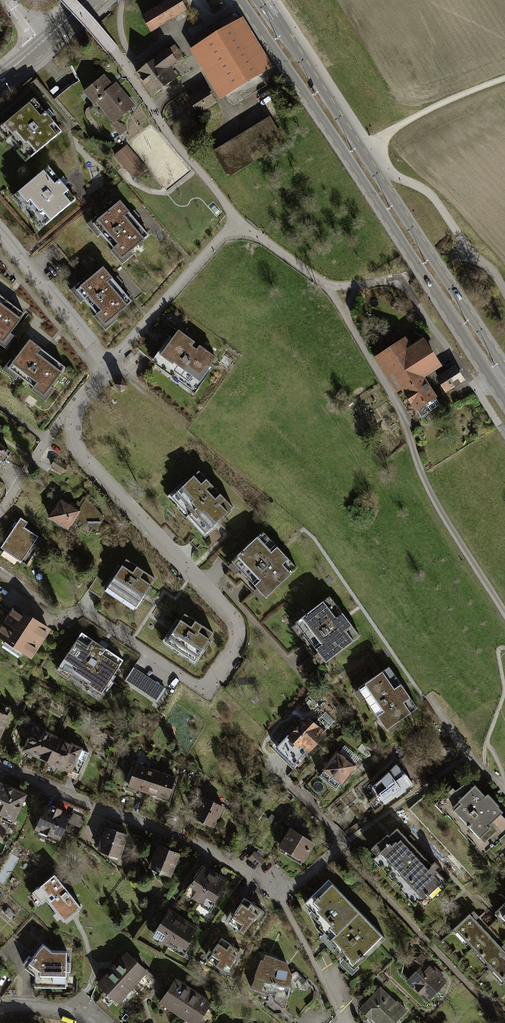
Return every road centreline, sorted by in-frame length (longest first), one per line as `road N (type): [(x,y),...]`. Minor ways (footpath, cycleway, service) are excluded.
road 1 (residential): [(110,364),(76,409),(81,452),(232,614),(239,638),(205,693),(81,610),(64,617)]
road 2 (tertiary): [(238,0),(504,402)]
road 3 (tertiary): [(504,375),(260,0)]
road 4 (track): [(326,287),(404,416),(441,512),(504,613)]
road 5 (residential): [(0,764),(186,838),(279,896)]
road 6 (residential): [(0,237),(110,364)]
road 7 (track): [(371,146),(425,111),(504,79)]
road 8 (track): [(326,287),(398,279),(466,248)]
road 9 (track): [(371,146),(397,177),(434,199),(466,248)]
road 10 (track): [(398,279),(476,389)]

